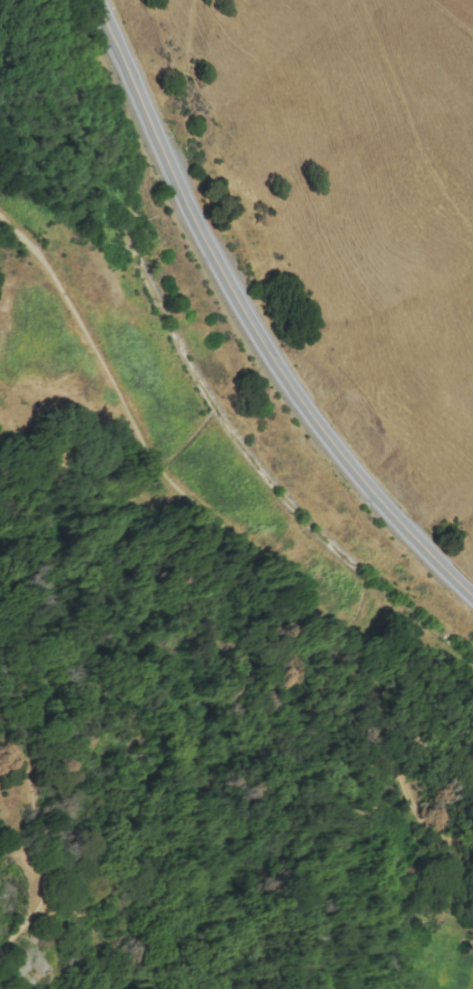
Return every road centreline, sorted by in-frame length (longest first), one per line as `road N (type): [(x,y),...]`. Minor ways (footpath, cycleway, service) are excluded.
road 1 (track): [(472,871),(409,800),(381,708),(341,630),(285,571),(163,473),(51,274),(0,215)]
road 2 (secondary): [(103,0),(186,200),(257,333),(339,451),(472,595)]

